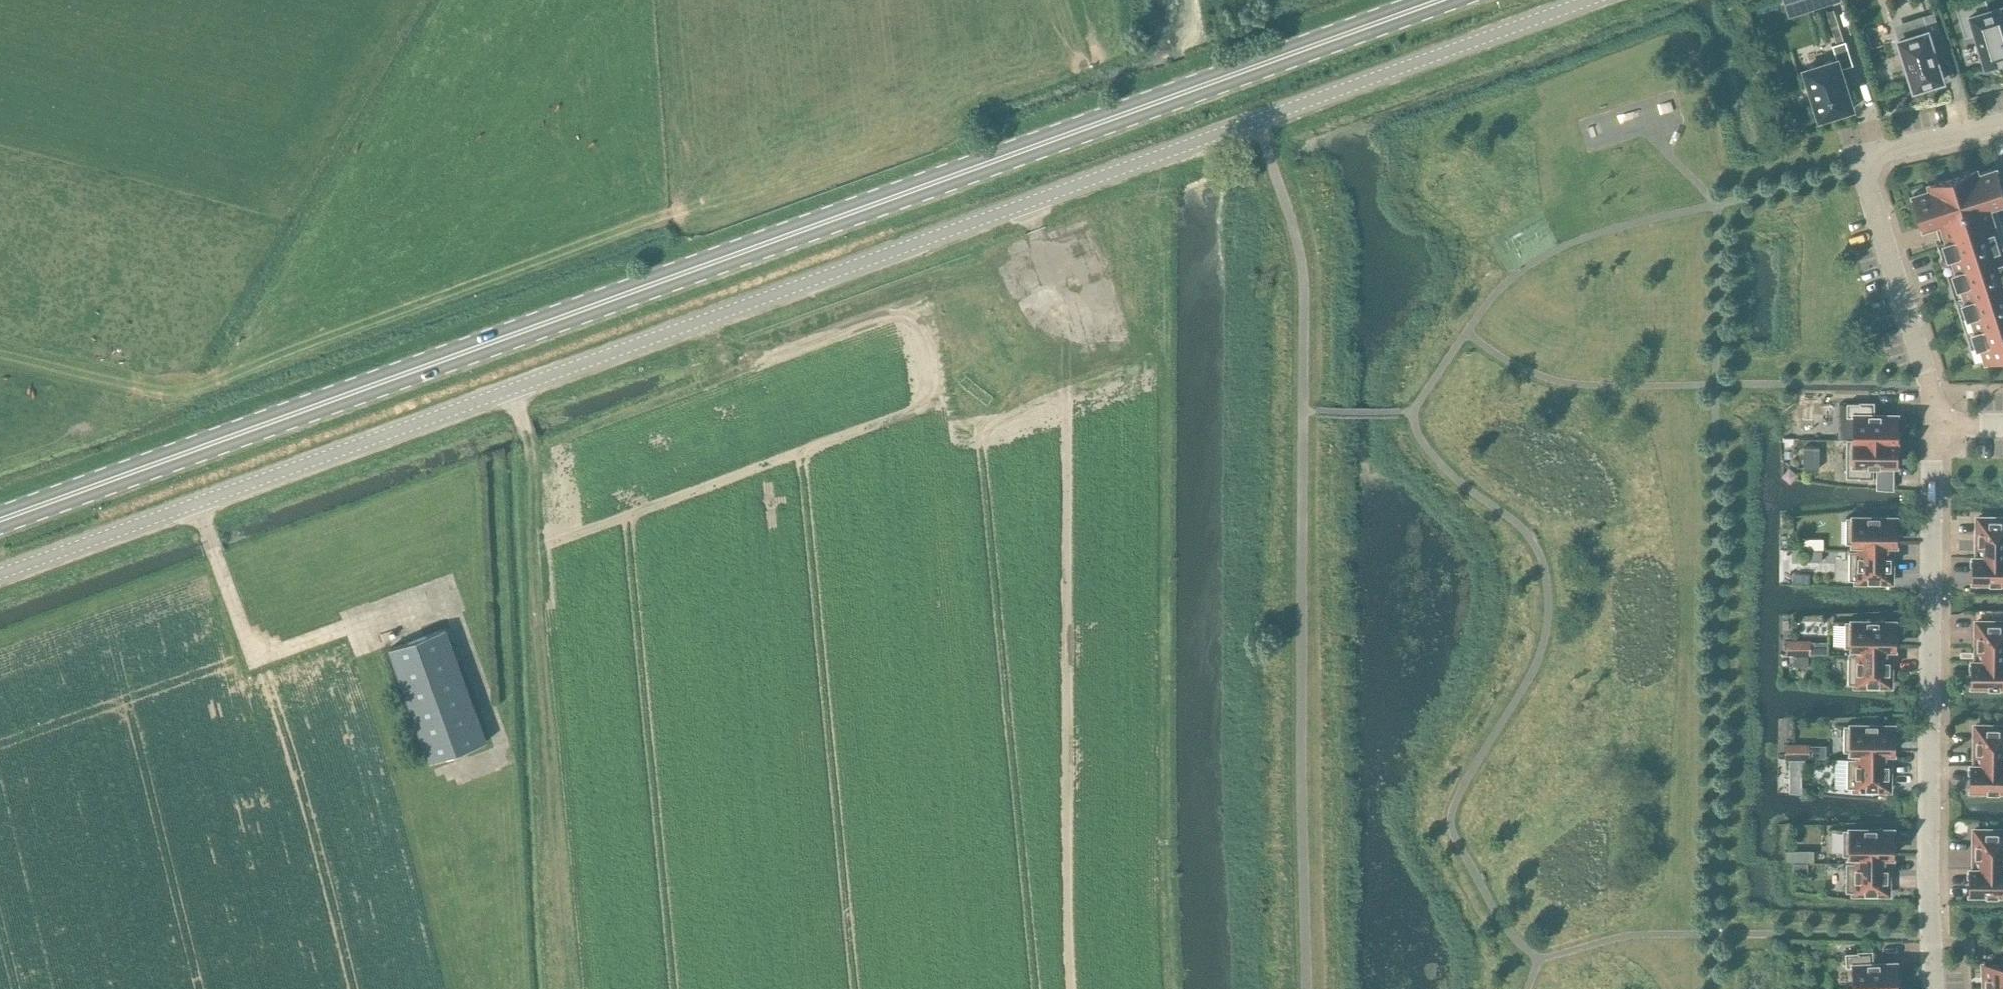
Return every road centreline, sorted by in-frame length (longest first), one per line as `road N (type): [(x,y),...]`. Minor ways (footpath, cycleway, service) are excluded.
road 1 (unclassified): [(1588,0),(0,573)]
road 2 (secondary): [(1439,0),(0,520)]
road 3 (track): [(196,503),(253,661),(444,592),(502,752),(463,766)]
road 4 (residential): [(1931,425),(1931,988)]
road 5 (residential): [(2002,124),(1857,156),(1924,374),(1931,425)]

